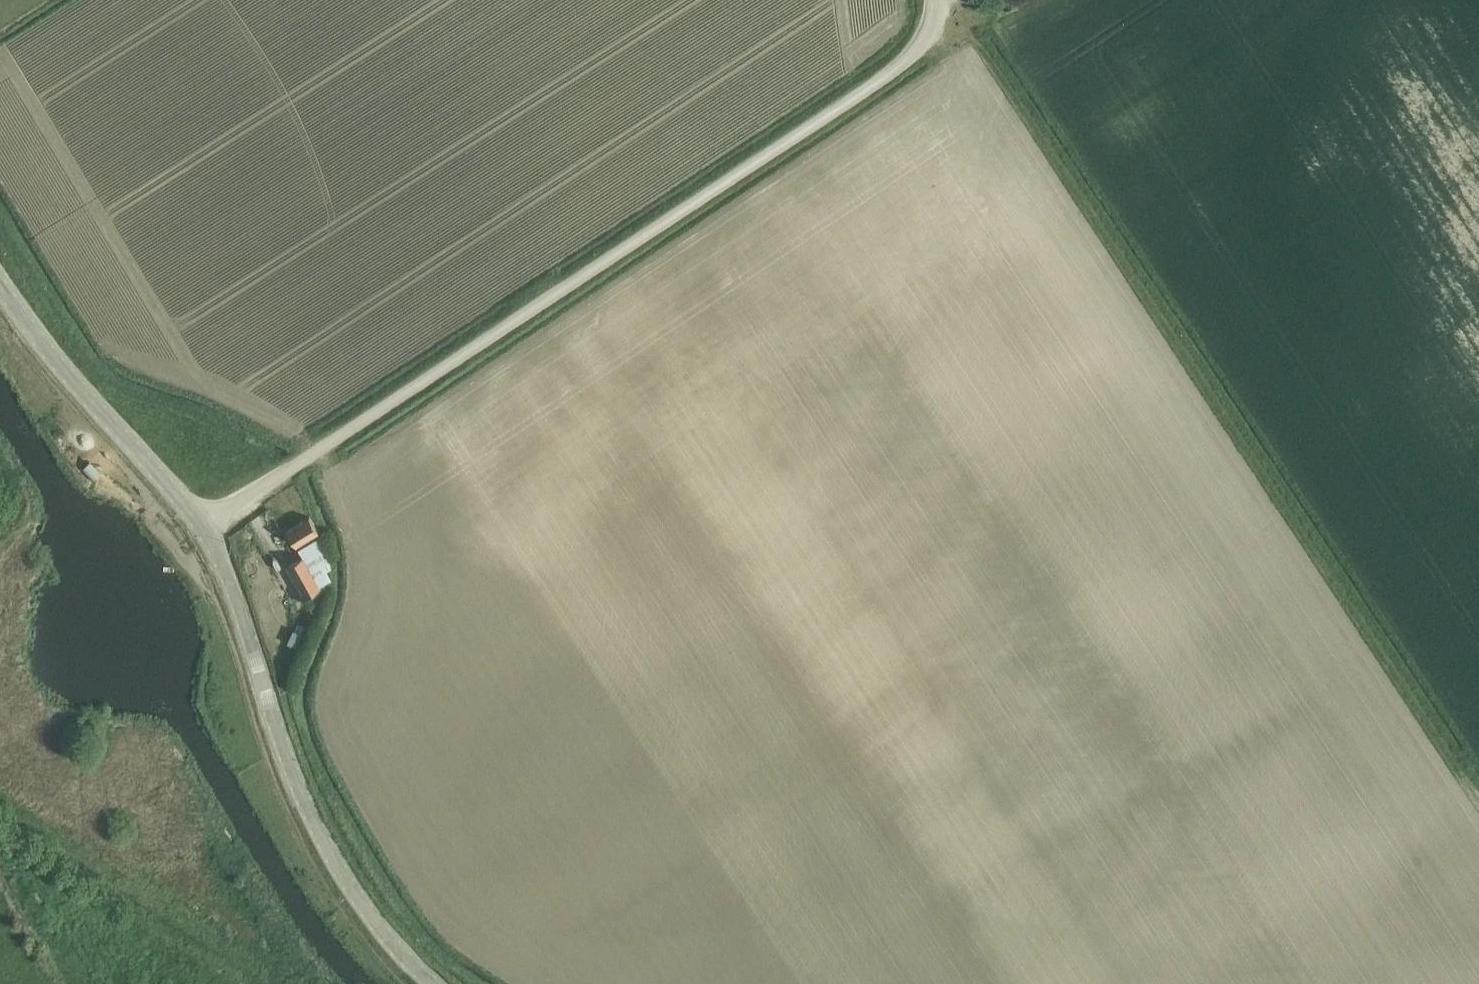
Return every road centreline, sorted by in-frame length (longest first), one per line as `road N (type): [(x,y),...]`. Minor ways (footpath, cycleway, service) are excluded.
road 1 (unclassified): [(203,528),(879,85),(941,32),(937,0)]
road 2 (unclassified): [(432,983),(381,928),(325,844),(283,748),(236,594),(203,528)]
road 3 (unclassified): [(203,528),(71,378),(0,283)]

